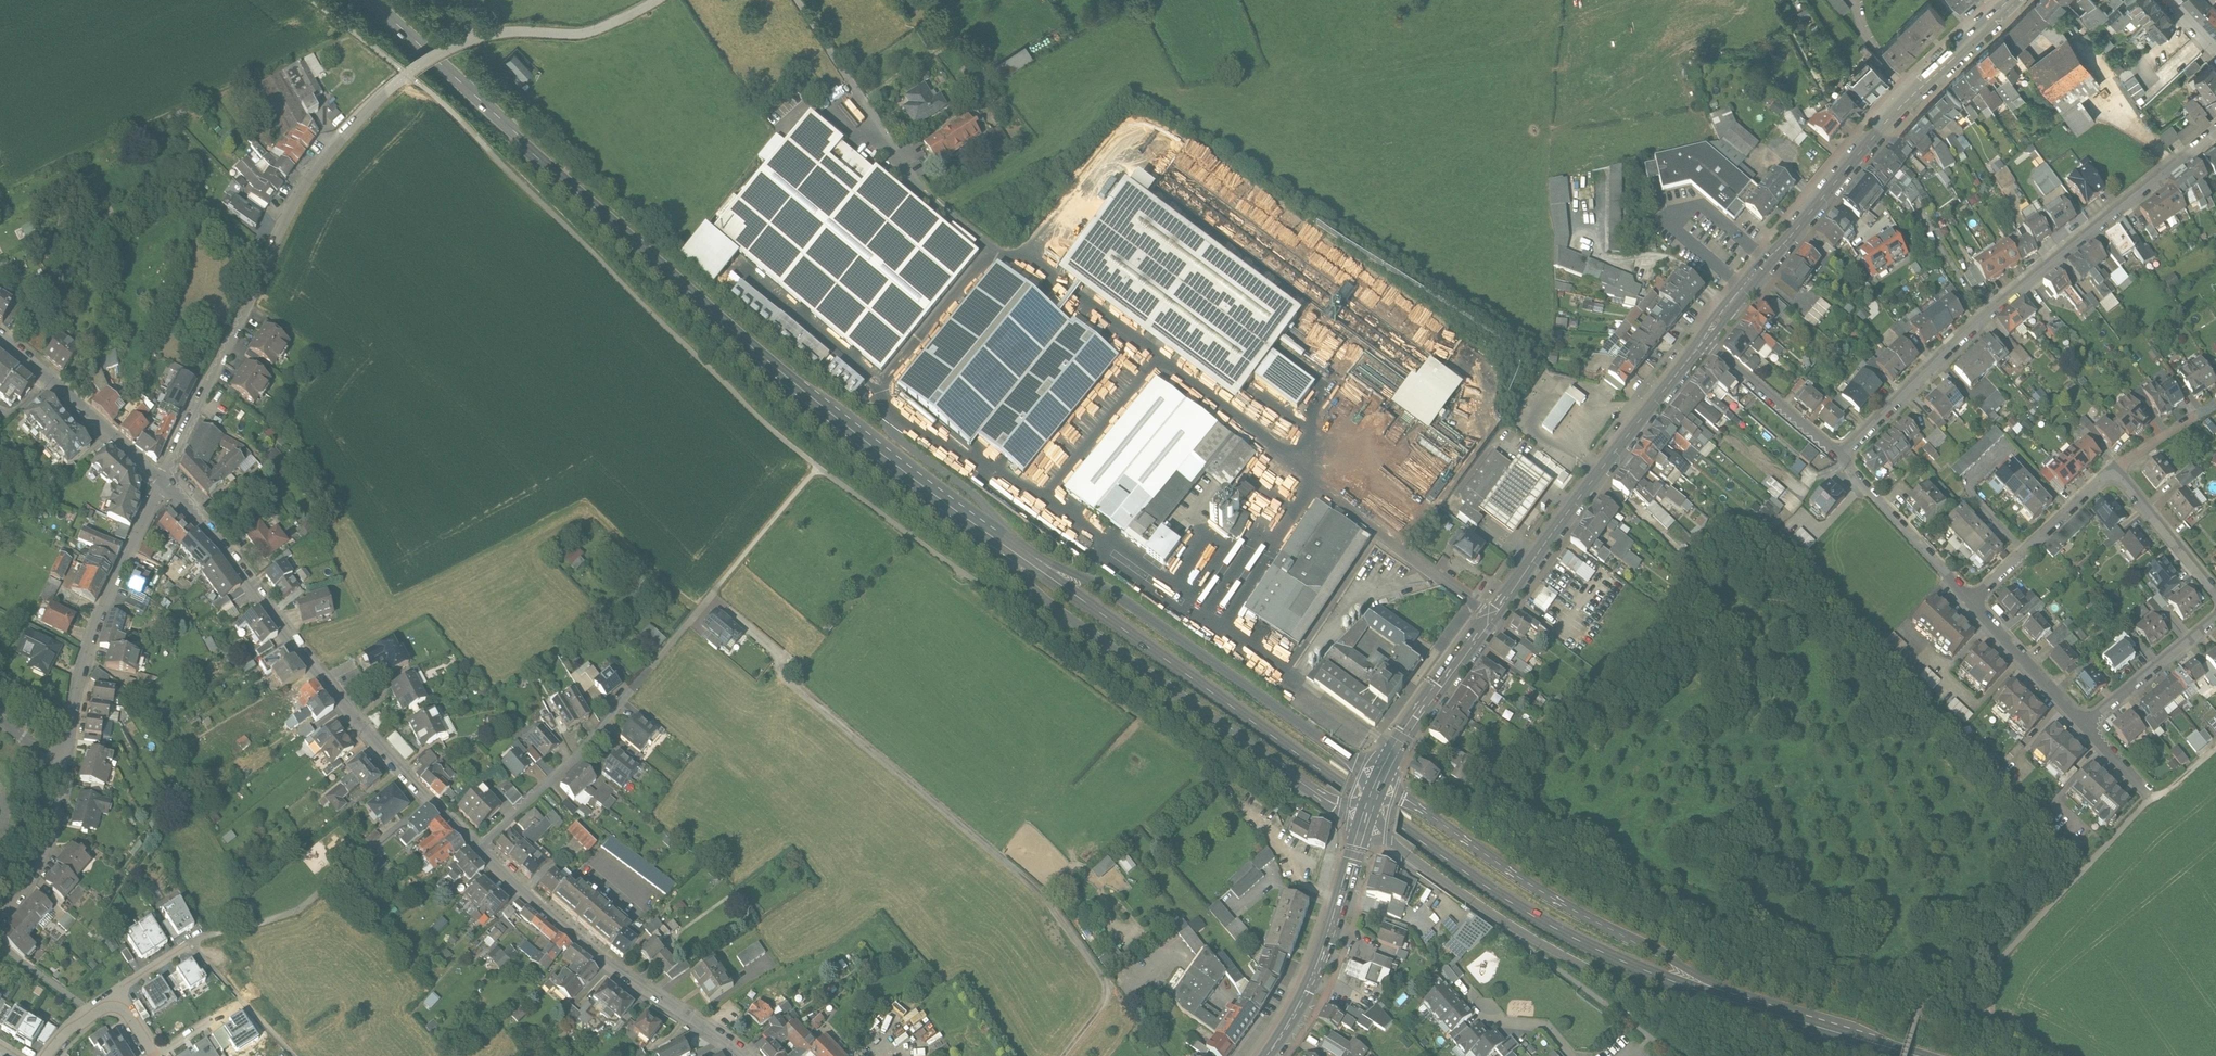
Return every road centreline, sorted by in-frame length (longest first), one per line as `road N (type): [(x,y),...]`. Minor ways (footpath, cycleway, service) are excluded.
road 1 (secondary): [(364,0),(806,392),(994,536)]
road 2 (track): [(709,596),(789,659),(782,668),(797,687),(1062,915),(1109,982),(1107,1000),(1061,1055)]
road 3 (secondary): [(1703,339),(1438,686),(1379,782)]
road 4 (residential): [(482,848),(571,761),(818,465)]
road 5 (residential): [(1839,456),(1990,313),(2215,133)]
road 6 (residential): [(163,480),(241,562),(314,665),(482,848)]
road 7 (residential): [(407,74),(304,183),(163,480)]
road 8 (secondary): [(1011,547),(1398,819)]
road 9 (secondary): [(994,536),(1032,588),(1077,624),(1366,822)]
road 10 (secondary): [(2015,0),(1872,138),(1703,339)]
road 11 (secondary): [(1366,822),(1490,911),(1603,974),(1665,997),(1764,1008)]
road 12 (secondary): [(1379,782),(1098,581),(1011,547)]
road 13 (secondary): [(1737,1000),(1695,968),(1560,901),(1379,782)]
road 14 (tertiary): [(1398,819),(1562,929),(1737,1000)]
road 15 (residential): [(482,848),(619,973),(746,1055)]
road 16 (track): [(1997,969),(2140,809),(2215,746)]
road 17 (residential): [(66,767),(80,669),(107,593),(163,480)]
road 18 (unclassified): [(658,0),(582,36),(473,39),(407,74)]
road 19 (secondary): [(1366,822),(1329,942),(1265,1055)]
road 20 (residential): [(2024,552),(1968,482),(2009,444),(2070,509)]
road 21 (residential): [(0,334),(163,480)]
road 22 (residential): [(2070,509),(2110,471),(2215,592)]
road 23 (residential): [(1839,456),(1971,601)]
road 24 (residential): [(1703,339),(1839,456)]
road 25 (tertiary): [(1764,1008),(1927,1055)]
road 26 (residential): [(1971,601),(2087,724)]
road 27 (residential): [(2087,724),(2215,618)]
road 28 (residential): [(0,914),(40,859),(66,767)]
road 29 (residential): [(1468,992),(1500,1021),(1548,1028),(1574,1055)]

